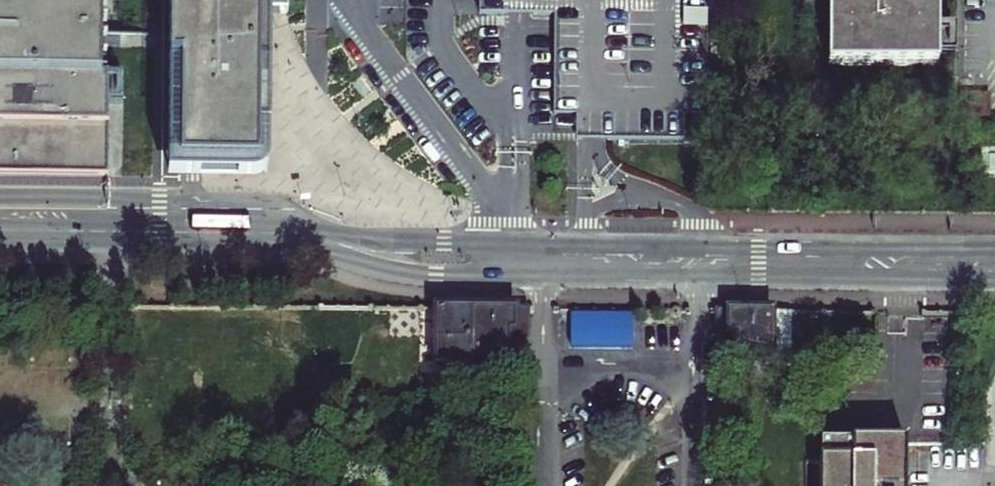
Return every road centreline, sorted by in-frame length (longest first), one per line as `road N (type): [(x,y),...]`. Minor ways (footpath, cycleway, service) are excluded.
road 1 (tertiary): [(238,232),(414,273),(994,281)]
road 2 (tertiary): [(994,250),(511,246),(295,229)]
road 3 (unclassified): [(295,229),(142,199),(0,196)]
road 4 (tertiary): [(238,232),(0,231)]

